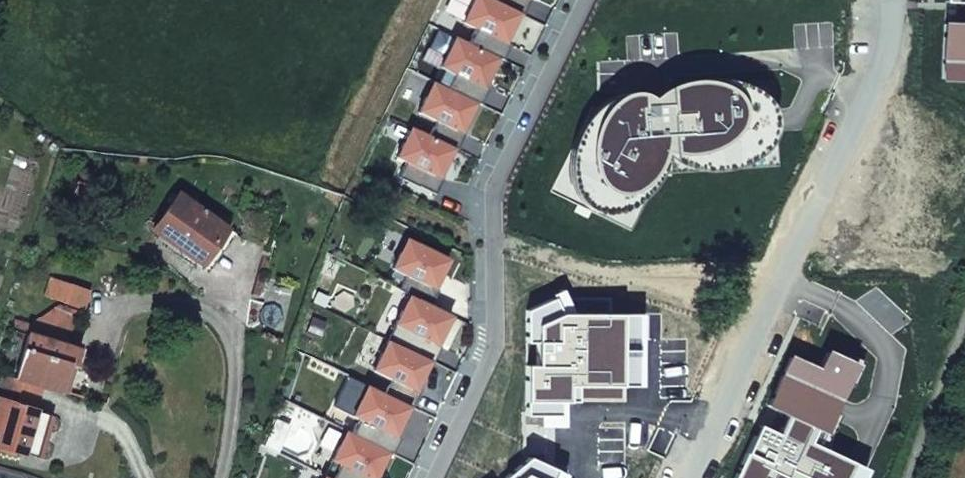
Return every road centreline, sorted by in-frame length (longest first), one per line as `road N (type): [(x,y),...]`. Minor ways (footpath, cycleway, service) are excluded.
road 1 (residential): [(881,0),(866,102),(688,477)]
road 2 (residential): [(577,0),(488,180),(483,358),(427,477)]
road 3 (track): [(895,477),(964,302)]

